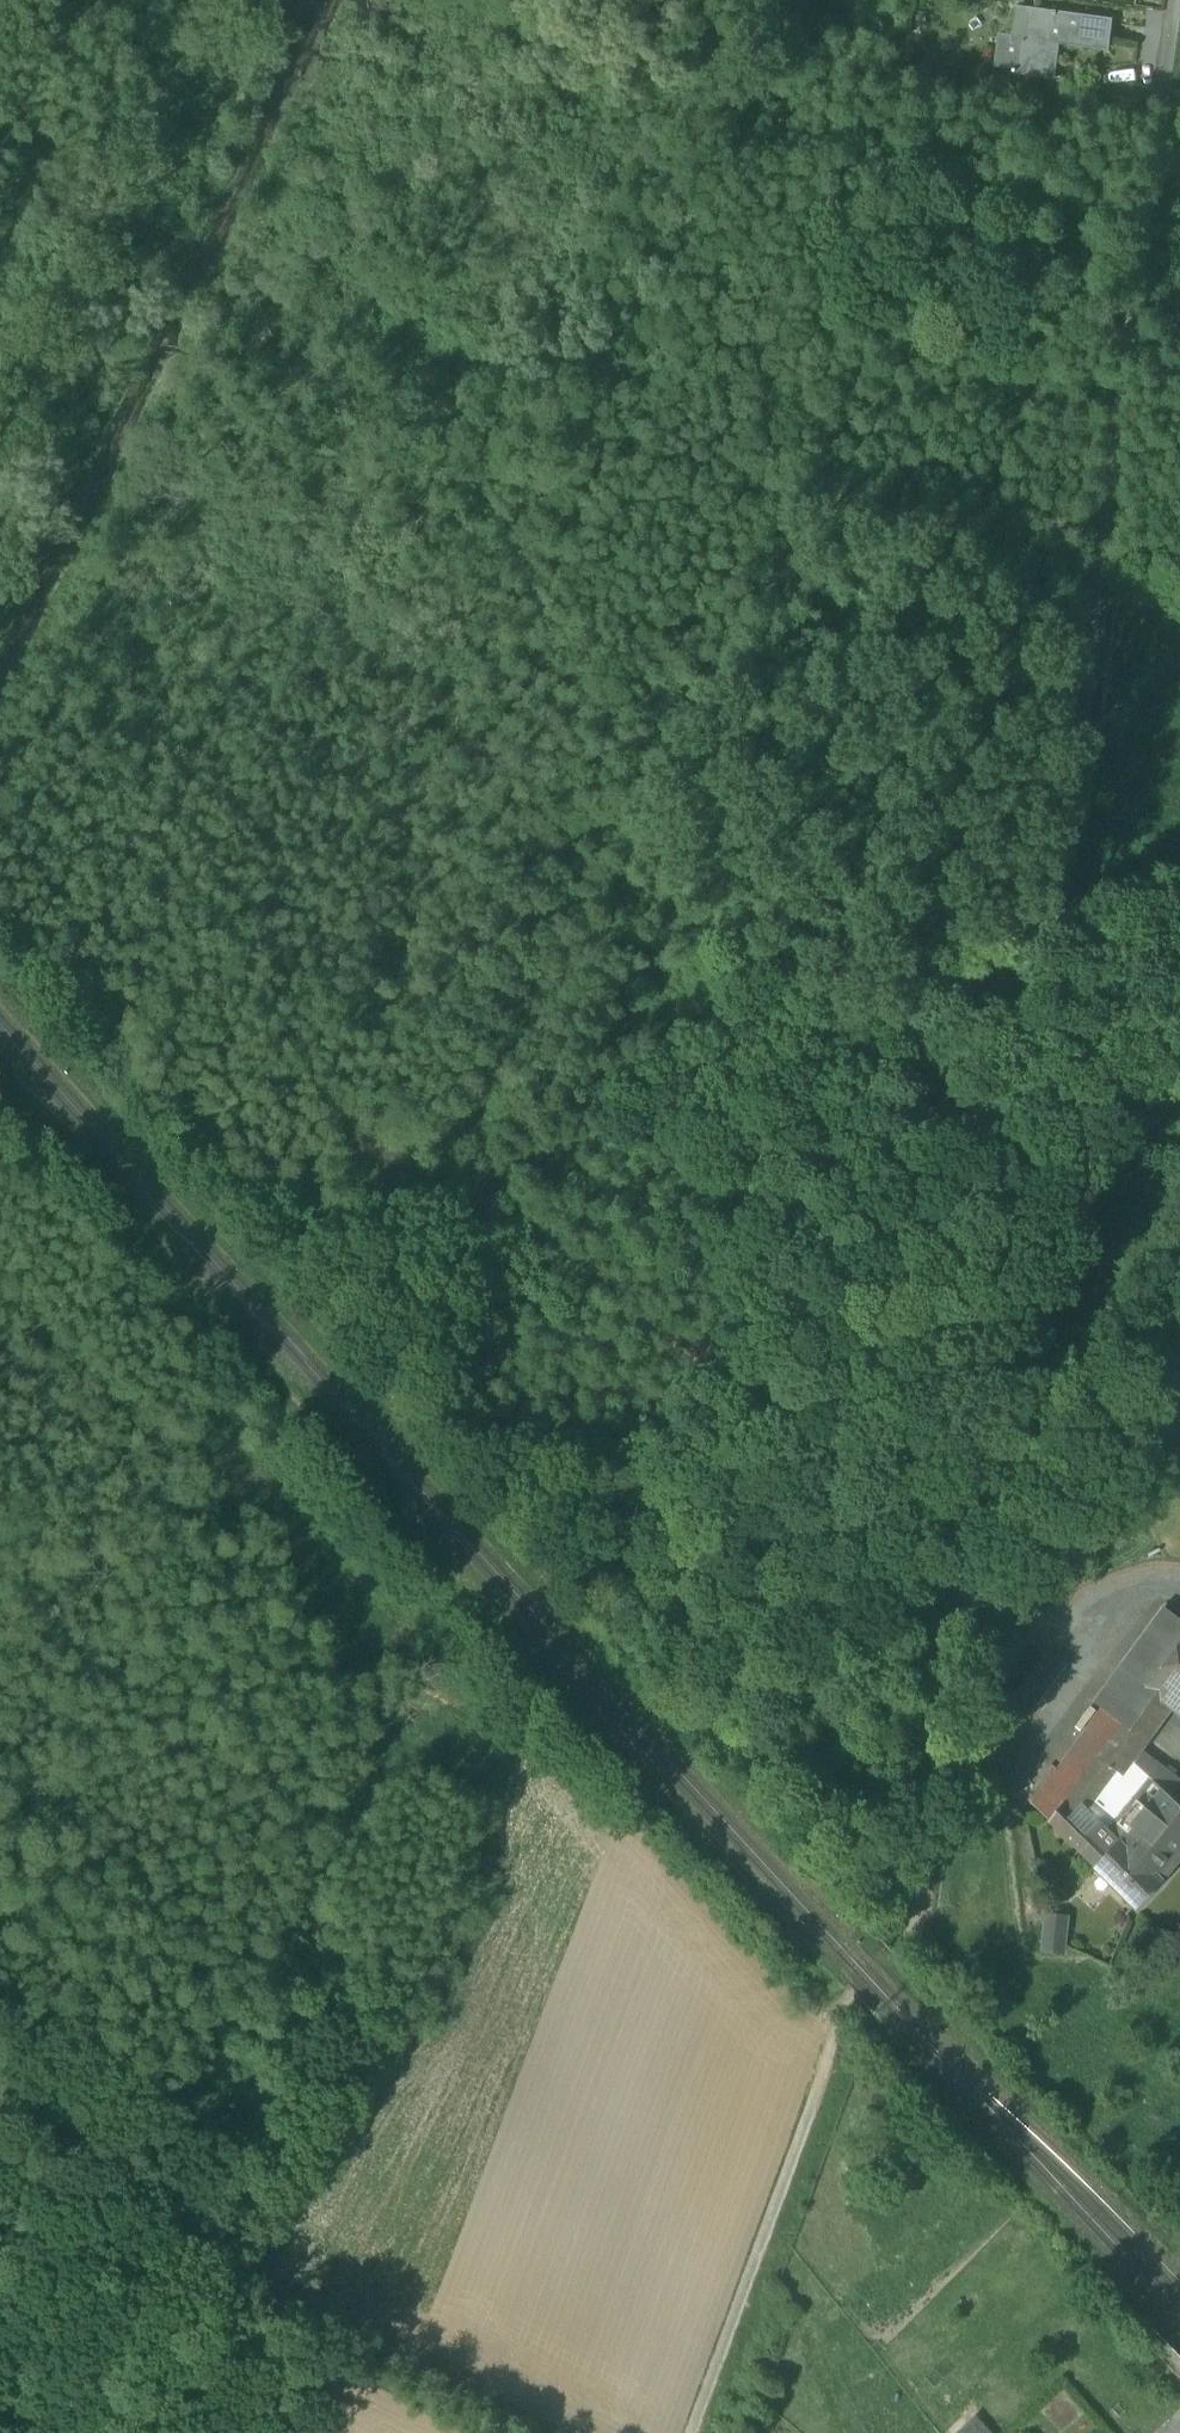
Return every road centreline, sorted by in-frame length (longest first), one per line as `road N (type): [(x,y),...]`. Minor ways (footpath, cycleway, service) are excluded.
road 1 (unclassified): [(695,2432),(842,2028),(897,1947),(918,1899),(1177,0)]
road 2 (track): [(65,2432),(126,2223),(537,2432)]

